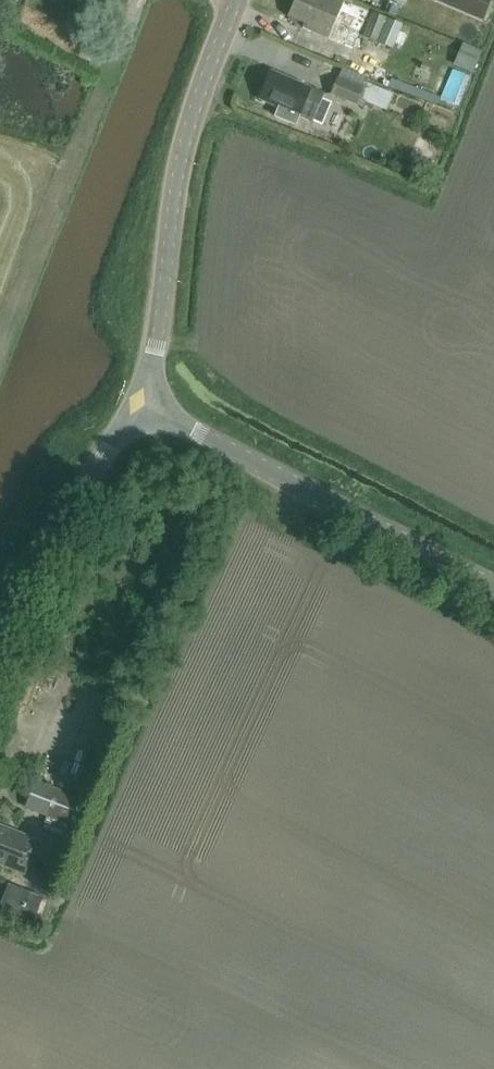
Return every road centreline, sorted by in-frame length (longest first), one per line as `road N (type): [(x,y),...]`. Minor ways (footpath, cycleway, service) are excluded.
road 1 (tertiary): [(141,405),(185,147),(234,0)]
road 2 (unclassified): [(493,590),(141,405)]
road 3 (tertiary): [(0,620),(141,405)]

